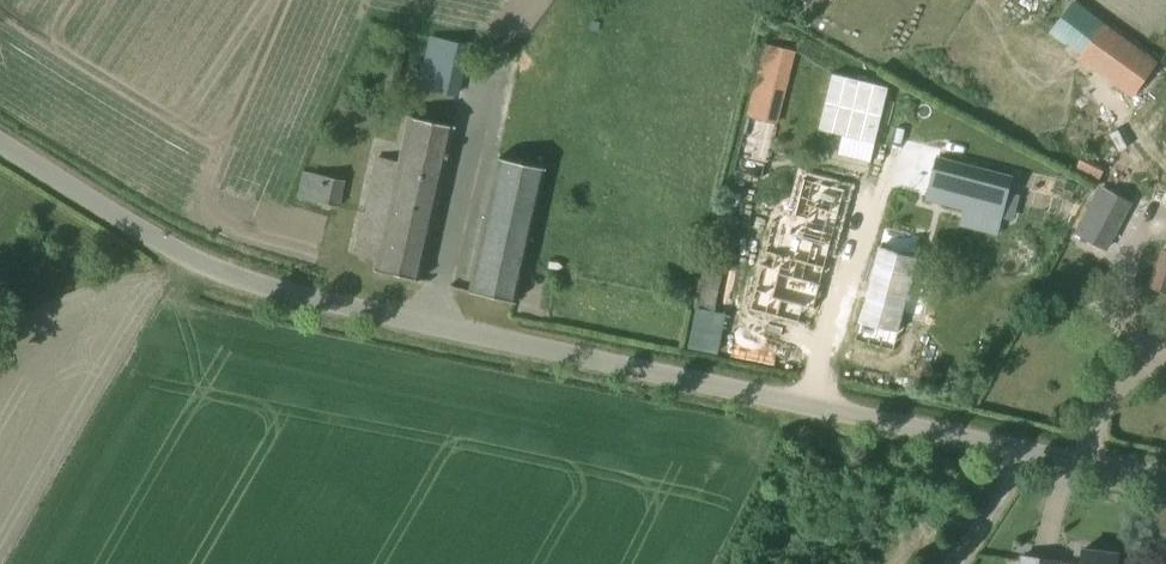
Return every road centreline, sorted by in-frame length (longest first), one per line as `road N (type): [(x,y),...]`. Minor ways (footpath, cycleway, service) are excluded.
road 1 (tertiary): [(1165,473),(995,451),(717,394),(232,273),(138,231),(0,142)]

